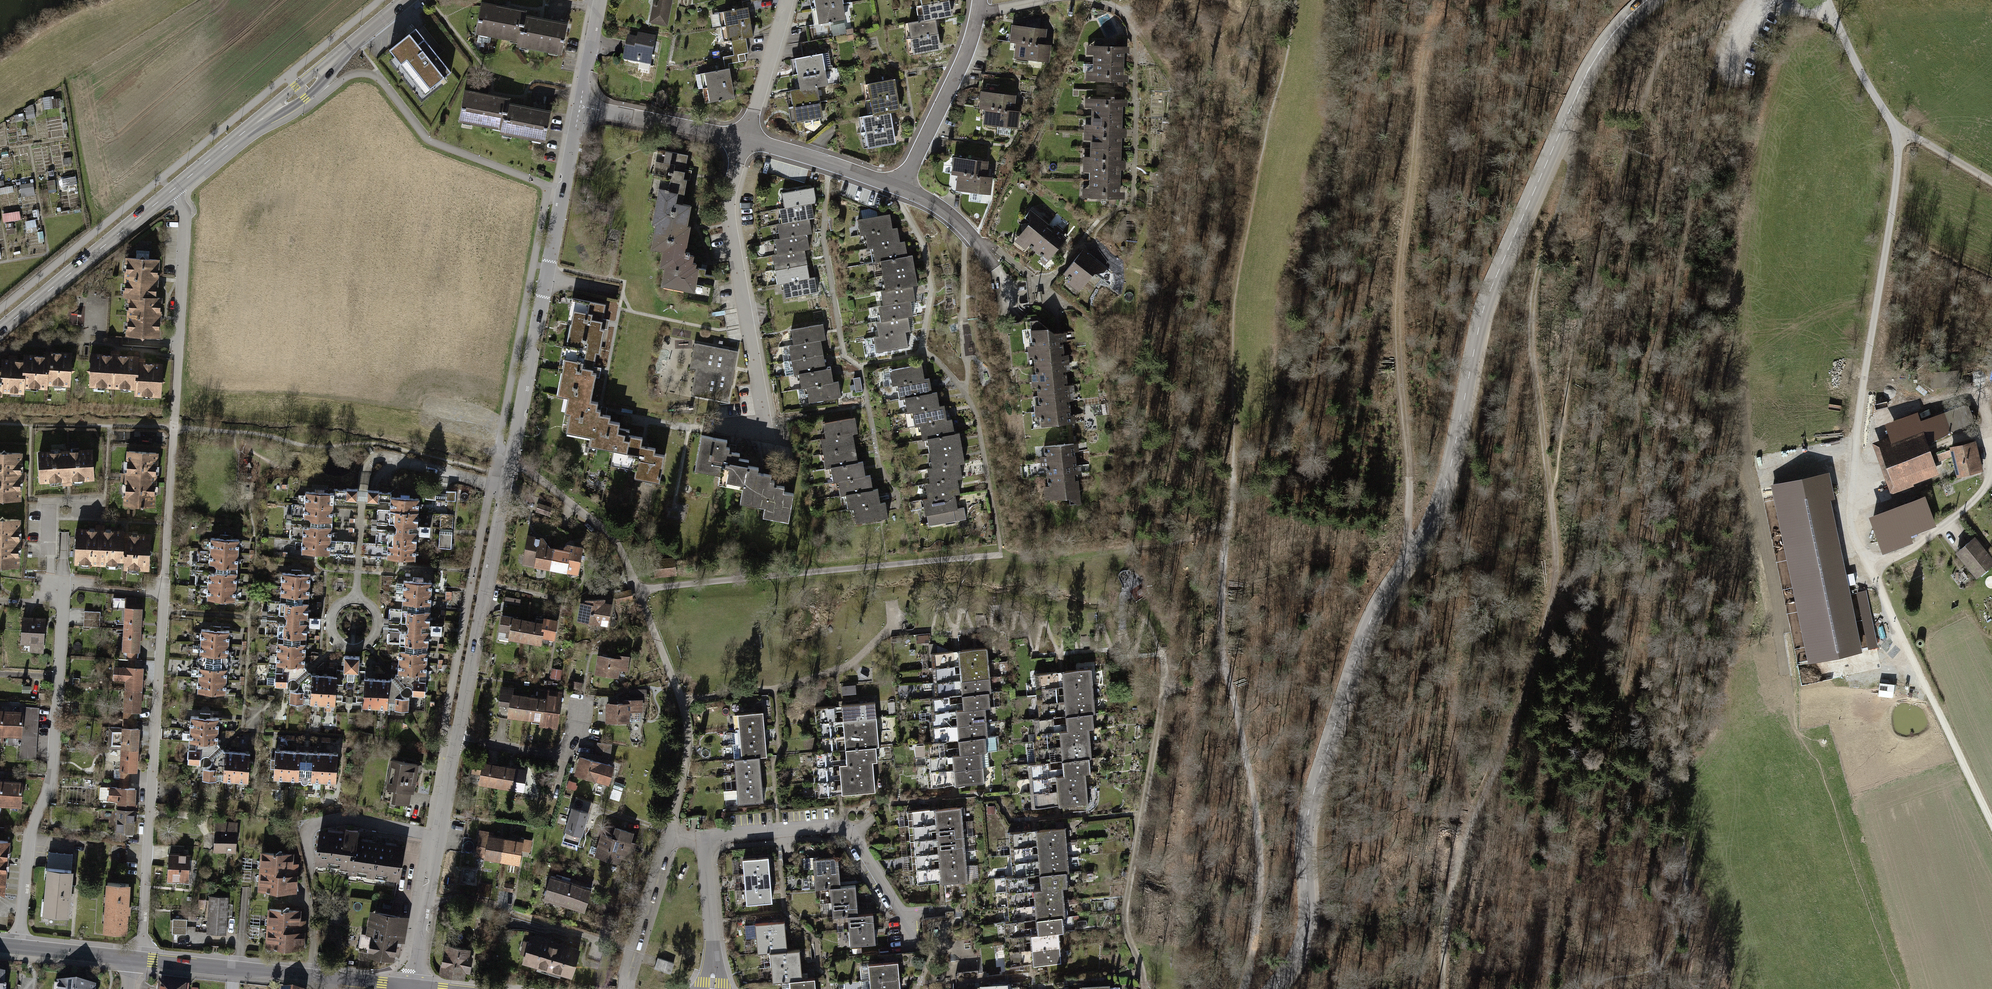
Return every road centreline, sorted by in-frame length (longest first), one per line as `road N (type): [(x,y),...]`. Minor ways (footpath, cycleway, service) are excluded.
road 1 (tertiary): [(1273,988),(1306,934),(1314,791),(1366,631),(1440,502),(1486,298),(1589,69),(1647,0)]
road 2 (tertiary): [(414,987),(580,106)]
road 3 (unclassified): [(1827,0),(1898,136),(1850,518),(1901,636)]
road 4 (track): [(1449,0),(1424,84),(1395,279),(1411,556)]
road 5 (residential): [(141,959),(173,426)]
road 6 (track): [(1550,496),(1563,511),(1553,601),(1446,903),(1438,988)]
road 7 (track): [(509,462),(601,526),(624,553),(688,732),(669,828)]
road 8 (track): [(1550,496),(1530,315),(1571,170),(1574,142),(1562,128)]
road 9 (residential): [(19,947),(29,844),(53,770),(61,584)]
road 10 (secondary): [(406,0),(171,191)]
road 11 (residential): [(743,139),(726,207),(764,424)]
road 12 (residential): [(703,839),(820,825),(847,830),(907,925),(910,950)]
road 13 (tertiary): [(414,987),(141,959)]
road 14 (residential): [(171,191),(185,215),(173,426)]
road 15 (secondary): [(171,191),(0,330)]
road 16 (track): [(1901,636),(1991,825)]
road 17 (residential): [(979,0),(971,39),(902,188)]
road 18 (residential): [(703,839),(669,828),(621,988)]
road 19 (residential): [(902,188),(969,234),(1004,279),(1013,310)]
road 20 (residential): [(743,139),(902,188)]
road 21 (residential): [(580,106),(743,139)]
road 22 (residential): [(712,988),(703,839)]
road 23 (residential): [(743,139),(787,0)]

